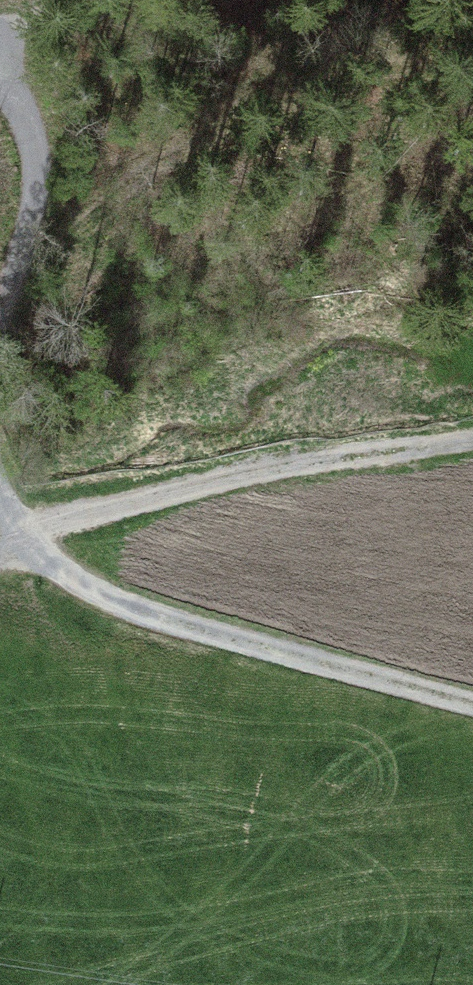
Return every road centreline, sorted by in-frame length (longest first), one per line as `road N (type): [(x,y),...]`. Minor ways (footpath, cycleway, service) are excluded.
road 1 (track): [(472,698),(170,621),(82,586),(38,560),(16,536),(0,488)]
road 2 (track): [(472,437),(233,475),(0,538)]
road 3 (track): [(0,280),(15,76)]

